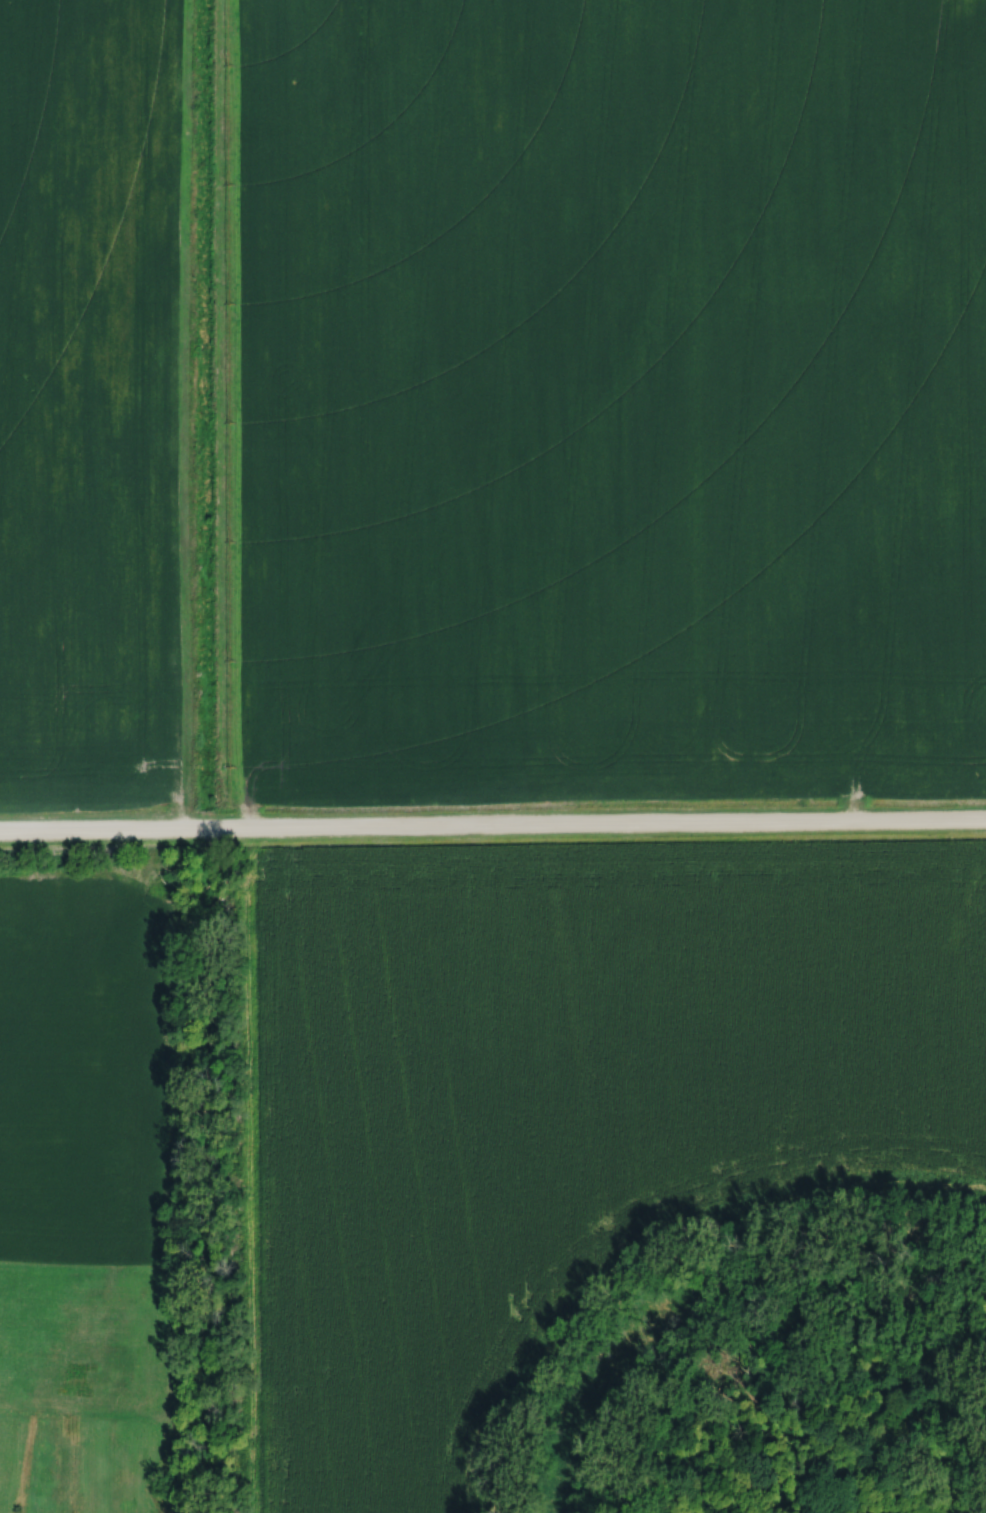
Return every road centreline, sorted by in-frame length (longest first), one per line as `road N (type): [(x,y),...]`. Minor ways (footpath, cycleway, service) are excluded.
road 1 (residential): [(0,825),(985,820)]

